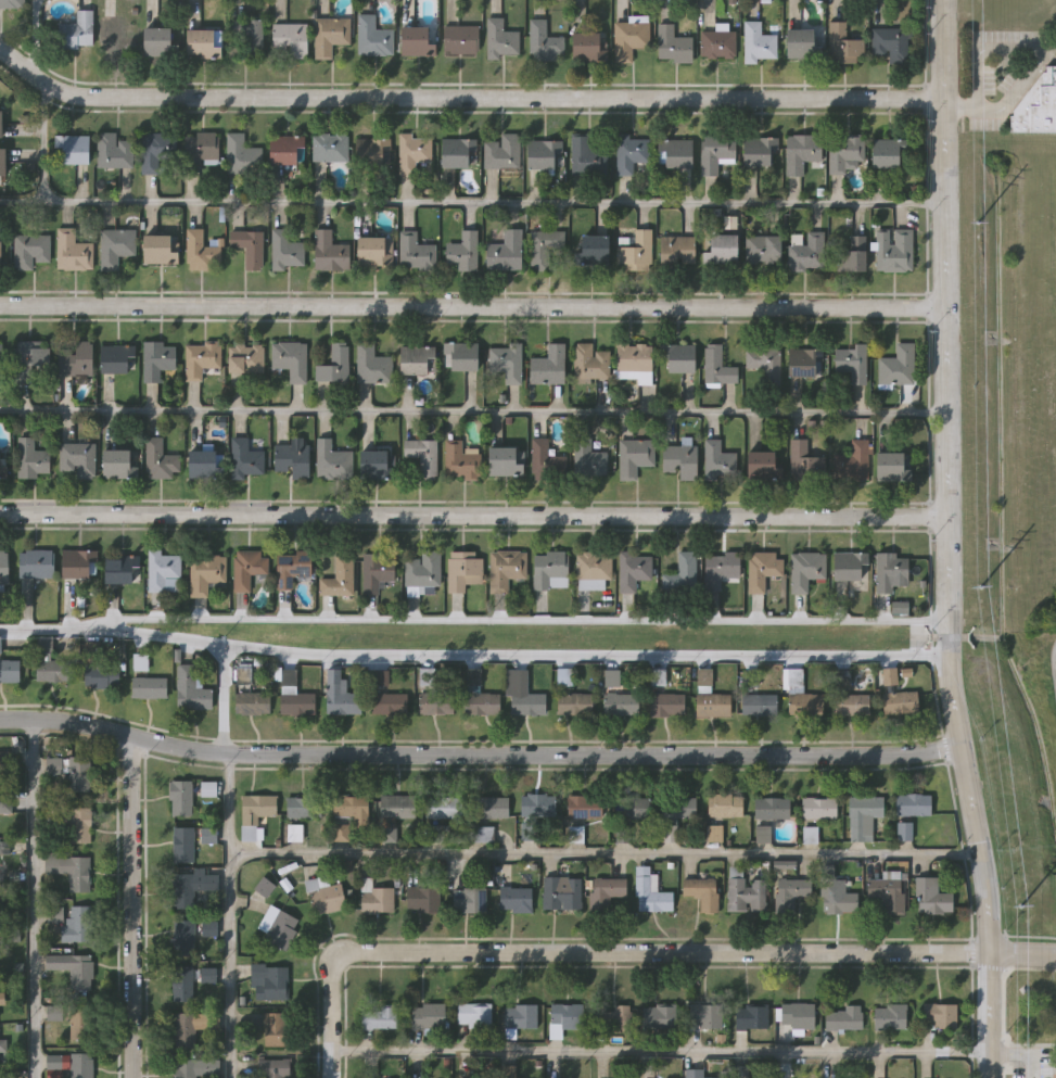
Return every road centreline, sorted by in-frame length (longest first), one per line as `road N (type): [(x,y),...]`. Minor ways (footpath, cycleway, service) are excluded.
road 1 (tertiary): [(941,0),(947,669),(985,893),(989,1077)]
road 2 (residential): [(0,720),(55,719),(224,753),(902,754),(962,744)]
road 3 (residential): [(0,48),(47,85),(88,96),(944,99)]
road 4 (residential): [(0,513),(947,517)]
road 5 (residential): [(0,304),(946,307)]
road 6 (residential): [(326,1077),(332,981),(356,951),(1055,955)]
road 7 (residential): [(134,1077),(131,737)]

